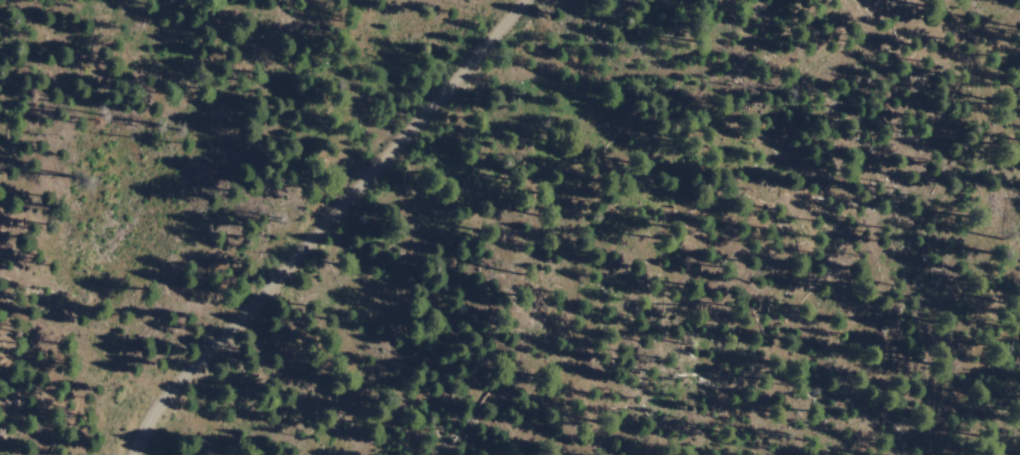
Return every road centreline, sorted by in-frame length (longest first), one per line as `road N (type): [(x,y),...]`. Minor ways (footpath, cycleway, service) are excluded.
road 1 (residential): [(525,0),(388,162),(175,381),(134,454)]
road 2 (track): [(1019,286),(926,454)]

